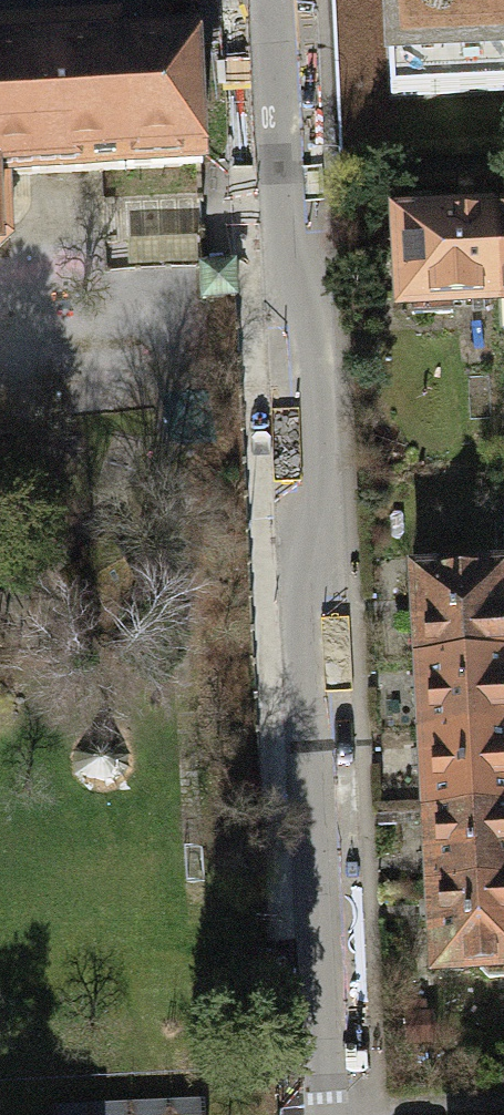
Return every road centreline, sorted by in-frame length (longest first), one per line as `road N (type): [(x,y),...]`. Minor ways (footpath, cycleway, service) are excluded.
road 1 (residential): [(268,0),(281,235),(306,318),(316,489),(300,597),(328,1114)]

